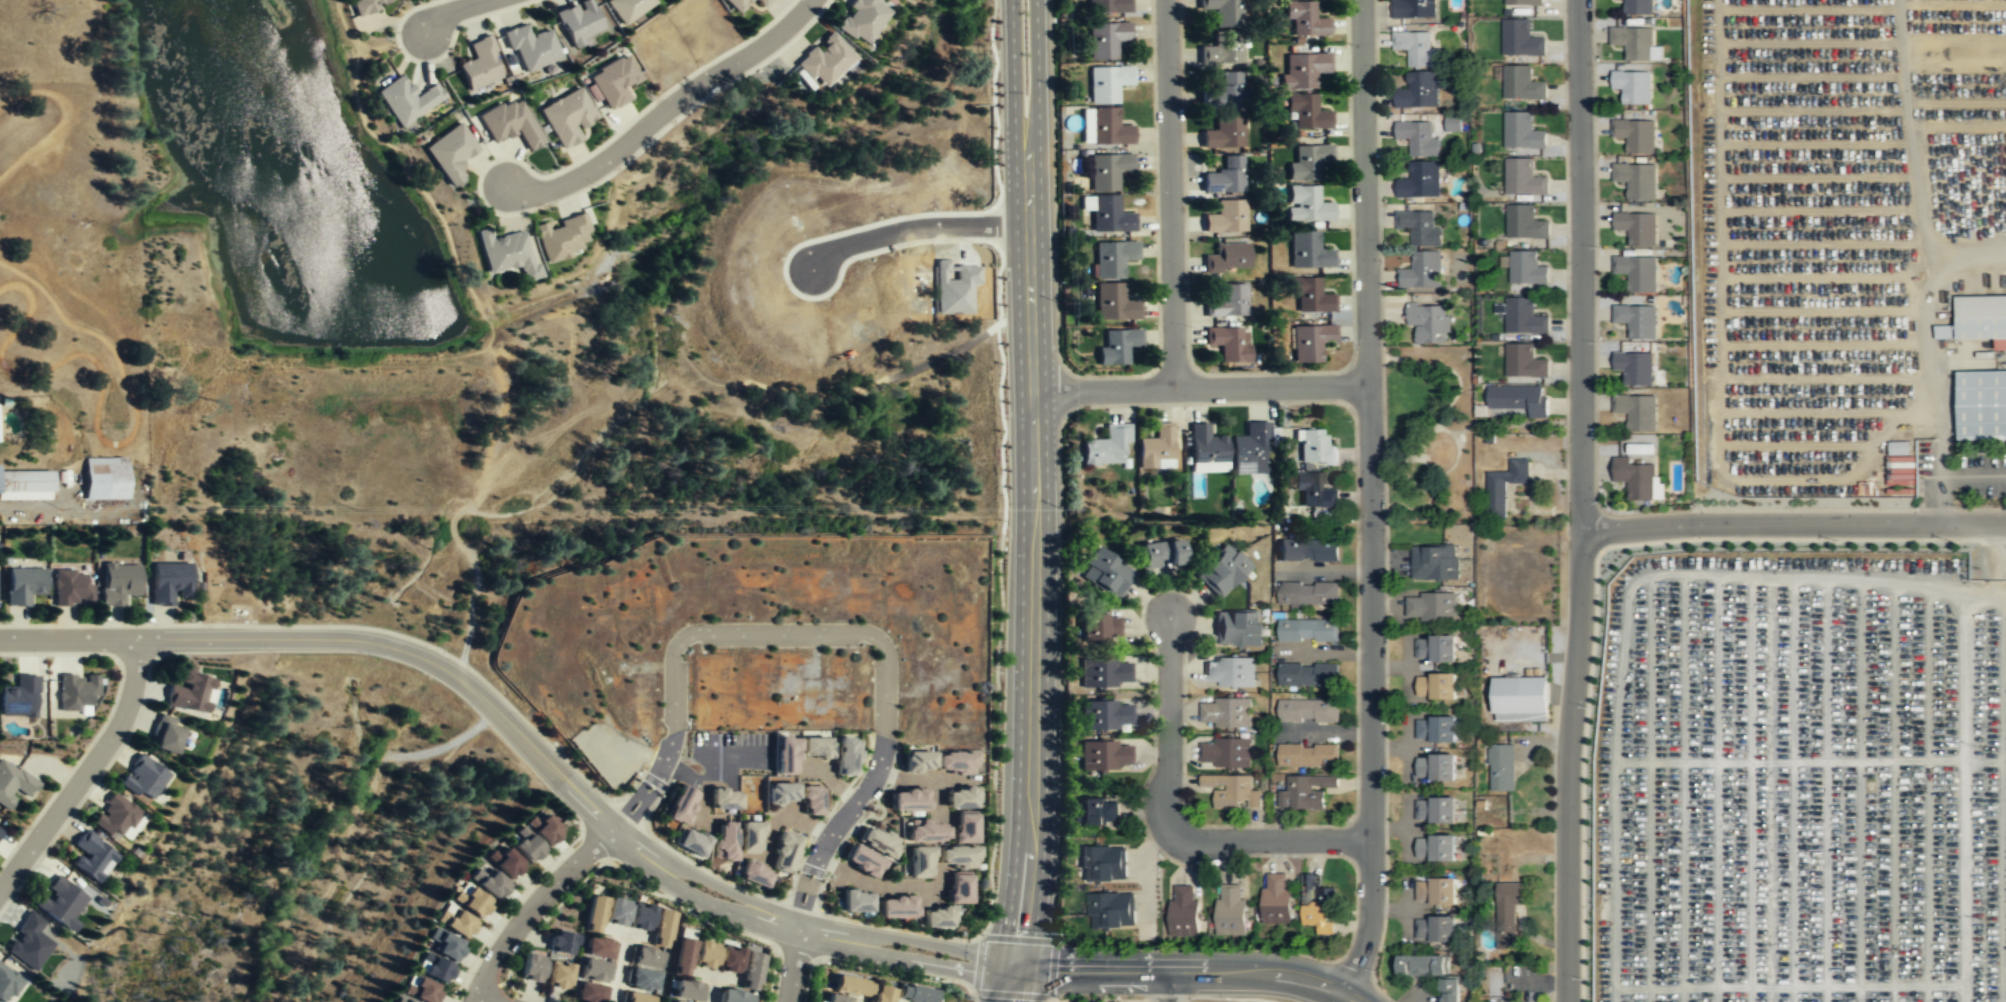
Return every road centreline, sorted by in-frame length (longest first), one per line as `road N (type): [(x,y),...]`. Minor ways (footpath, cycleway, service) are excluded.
road 1 (secondary): [(1028,225),(1033,655),(1021,936)]
road 2 (residential): [(1344,991),(1361,963),(1372,893),(1369,385)]
road 3 (residential): [(140,639),(344,639),(423,658),(474,692),(612,830)]
road 4 (residential): [(1578,0),(1580,528)]
road 5 (residential): [(1580,528),(1567,756),(1567,1001)]
road 6 (residential): [(2005,522),(1580,528)]
road 7 (residential): [(1374,842),(1213,843),(1180,831),(1171,805),(1173,622)]
road 8 (residential): [(1174,390),(1167,0)]
road 9 (residential): [(1369,385),(1362,0)]
road 10 (residential): [(508,189),(556,189),(611,159),(776,37),(812,0)]
road 11 (residential): [(663,868),(670,884),(799,939),(1003,976)]
road 12 (residential): [(1369,385),(1031,392)]
road 13 (tertiary): [(1053,968),(1281,974),(1363,1001)]
road 14 (residential): [(880,641),(888,654),(886,753),(877,780),(816,866),(801,919)]
road 15 (residential): [(140,639),(120,721),(0,887)]
road 16 (residential): [(1053,968),(801,919)]
road 17 (residential): [(1028,225),(892,232),(842,247),(811,270)]
road 18 (secondary): [(1023,0),(1028,225)]
road 19 (residential): [(472,1001),(526,921),(612,830)]
road 20 (residential): [(612,830),(670,761),(680,645)]
road 21 (residential): [(680,645),(702,634),(865,634),(880,641)]
road 22 (residential): [(801,919),(663,868)]
road 23 (residential): [(0,639),(140,639)]

